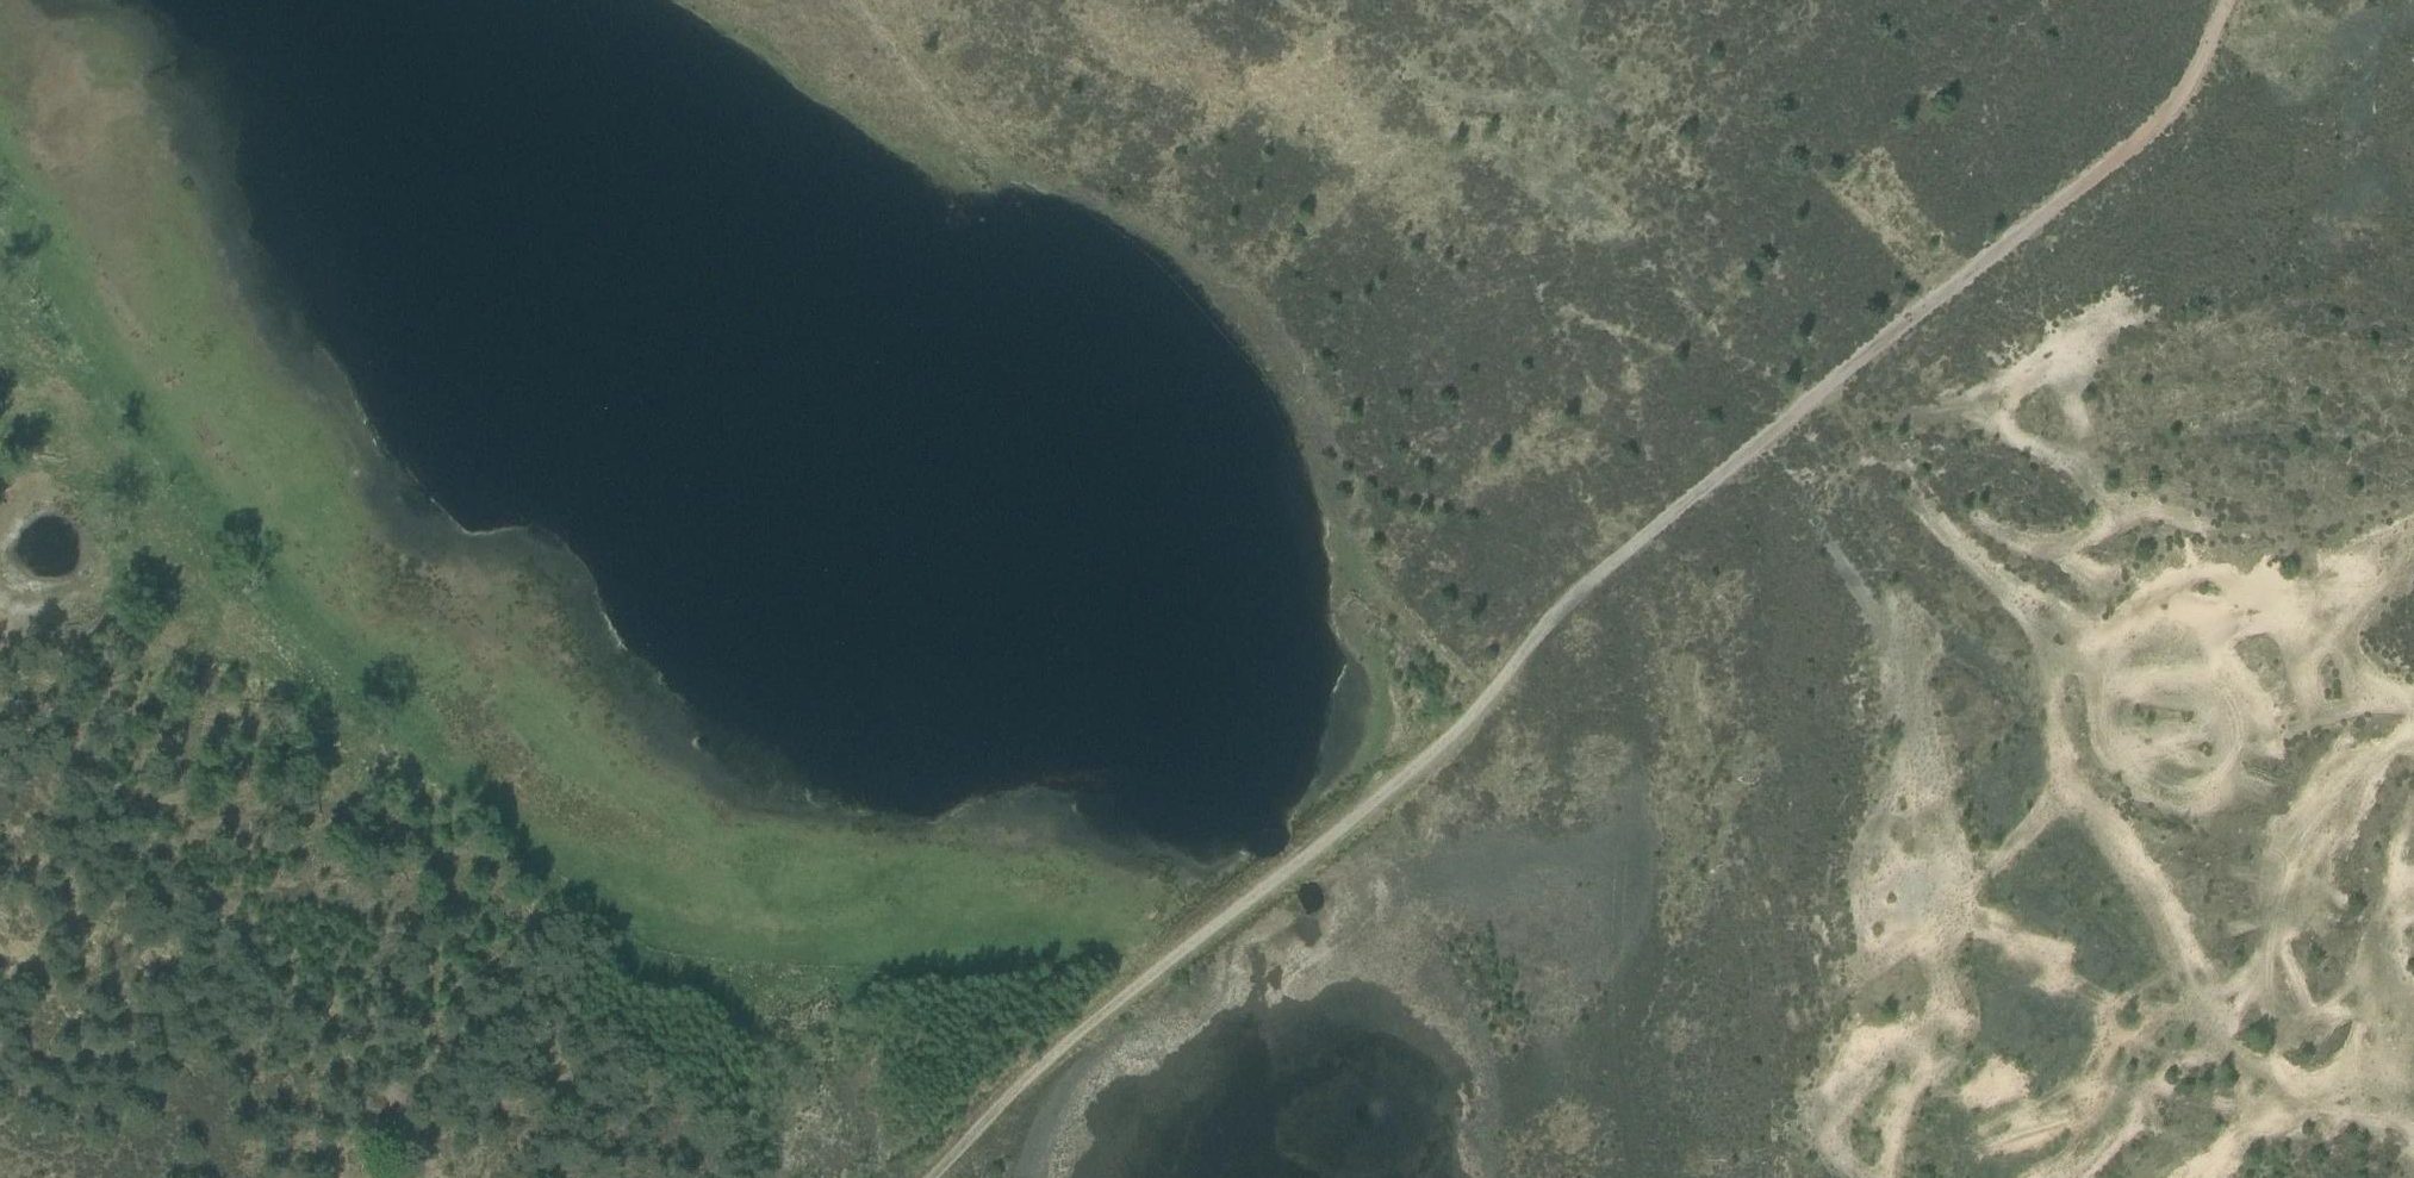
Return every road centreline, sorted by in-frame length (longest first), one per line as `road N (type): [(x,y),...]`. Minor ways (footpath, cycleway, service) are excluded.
road 1 (track): [(1481,709),(1569,597),(2162,117),(2199,66),(2225,0)]
road 2 (track): [(928,1177),(1076,1032),(1151,981),(1481,709)]

